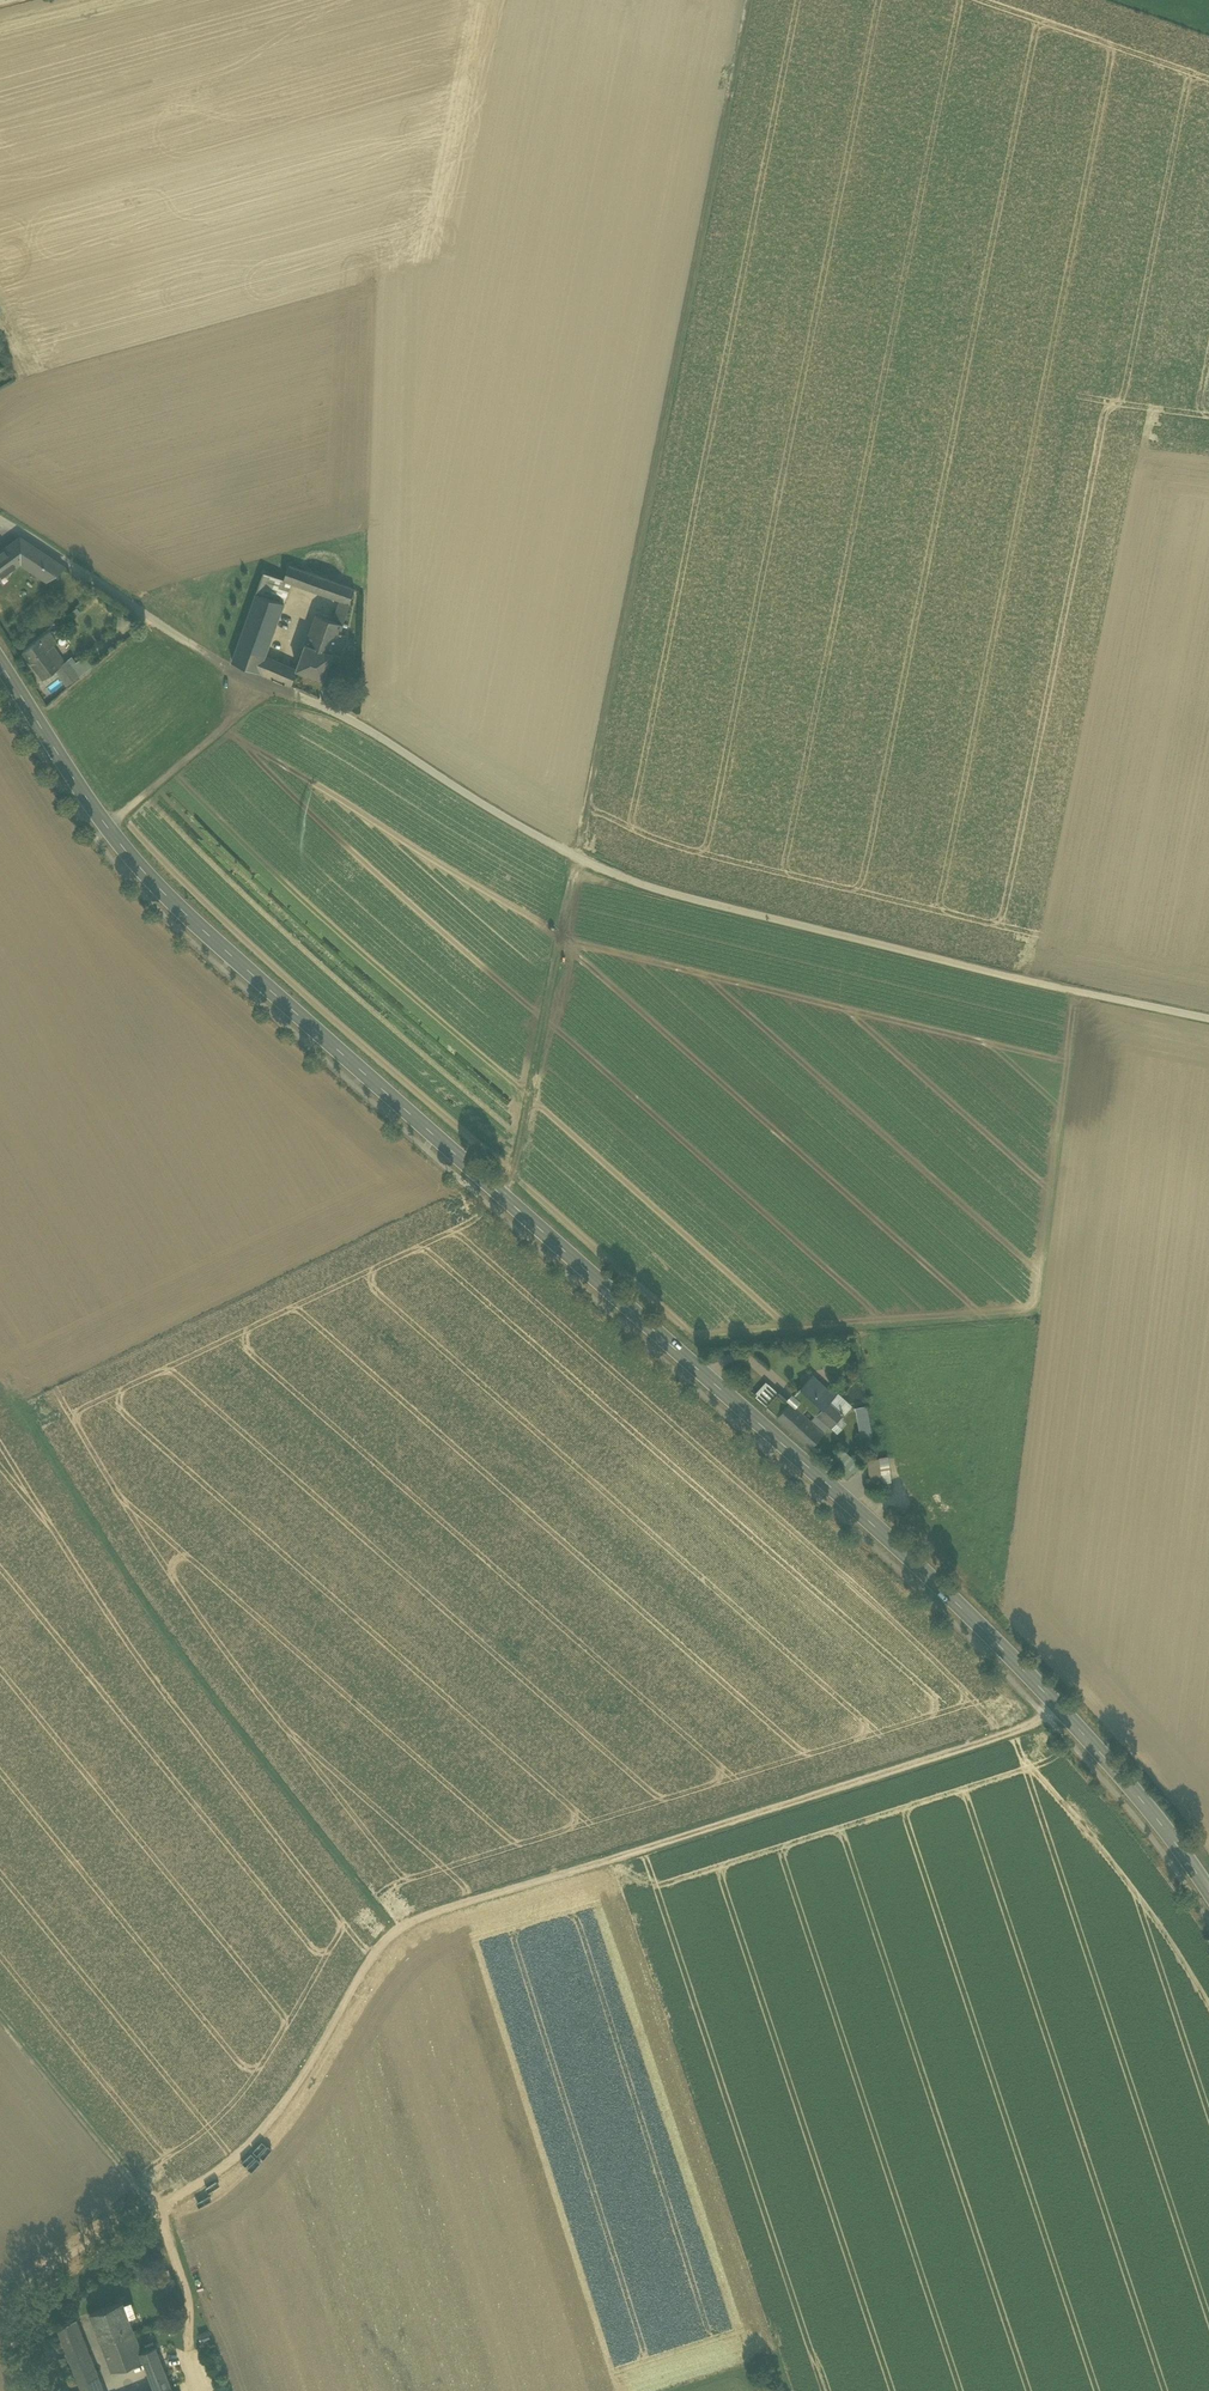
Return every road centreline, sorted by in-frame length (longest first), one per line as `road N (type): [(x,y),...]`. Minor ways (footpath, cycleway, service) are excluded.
road 1 (primary): [(0,663),(107,826),(159,886),(919,1567),(1123,1778),(1208,1891)]
road 2 (unclassified): [(1208,1016),(713,902),(574,857),(507,823),(342,714),(214,659),(0,519)]
road 3 (track): [(1064,1712),(402,1920),(372,1944),(244,2141),(153,2202),(187,2292),(190,2351)]
road 4 (track): [(749,0),(574,857)]
road 5 (track): [(0,2018),(153,2202),(26,2278),(8,2327),(34,2390)]
road 6 (track): [(509,1200),(574,857)]

